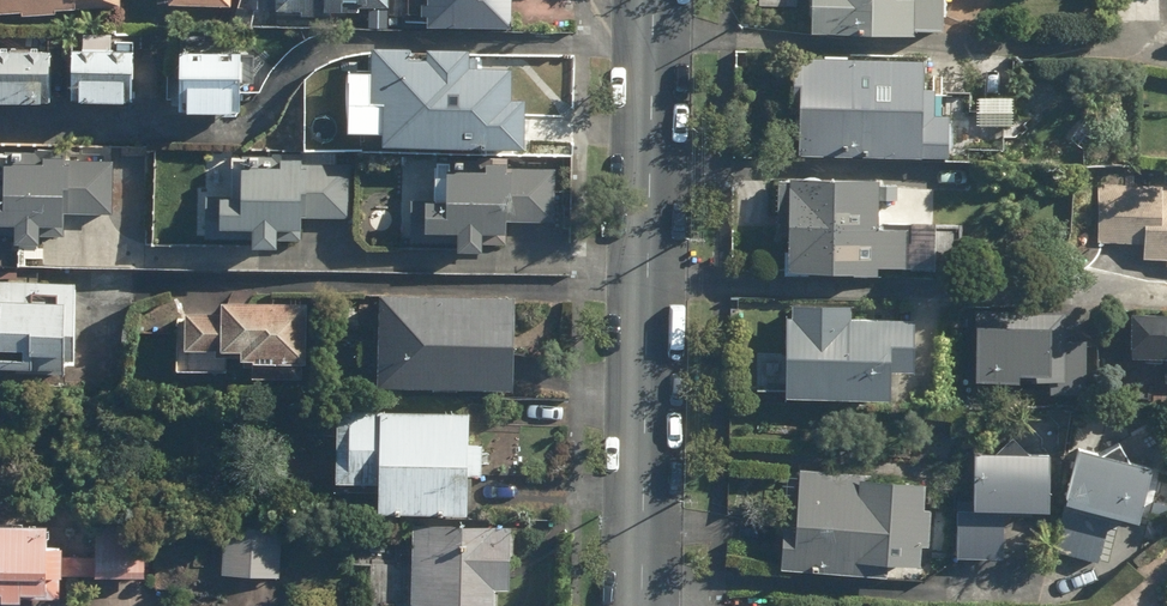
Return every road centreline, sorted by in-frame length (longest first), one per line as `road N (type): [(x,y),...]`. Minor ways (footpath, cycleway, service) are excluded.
road 1 (residential): [(647,605),(658,0)]

